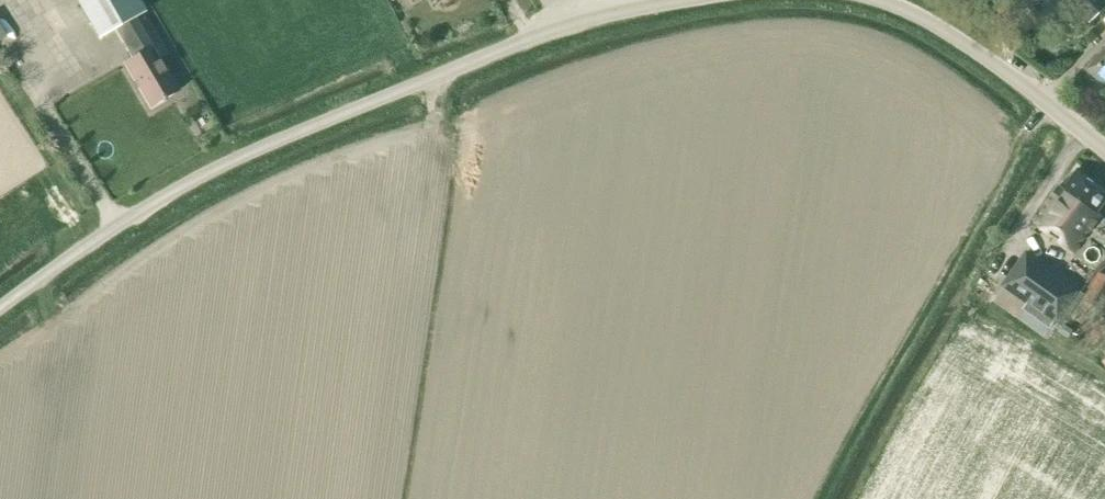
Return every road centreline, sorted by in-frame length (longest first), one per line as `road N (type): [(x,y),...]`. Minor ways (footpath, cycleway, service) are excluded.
road 1 (unclassified): [(0,308),(127,220),(238,158),(532,36),(669,0)]
road 2 (unclassified): [(882,0),(936,26),(1104,151)]

